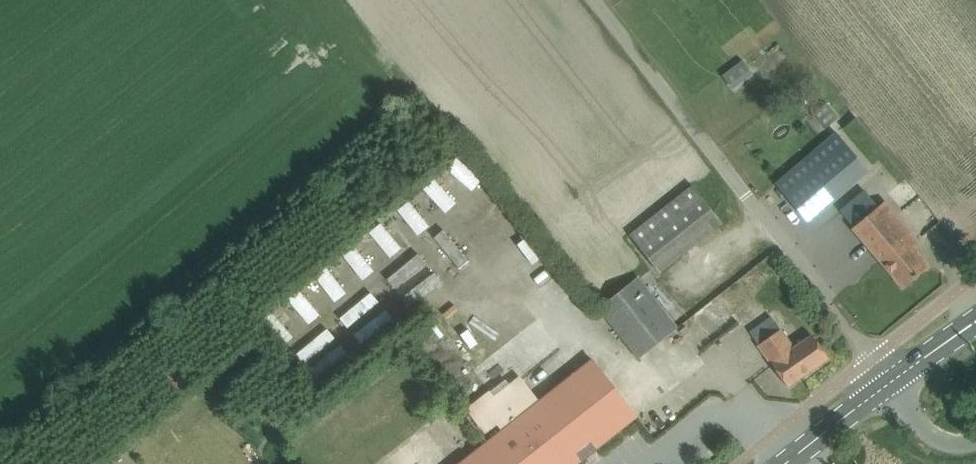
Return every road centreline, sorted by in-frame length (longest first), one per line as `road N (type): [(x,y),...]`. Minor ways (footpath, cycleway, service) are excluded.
road 1 (unclassified): [(891,385),(603,0)]
road 2 (tertiary): [(789,463),(891,385)]

